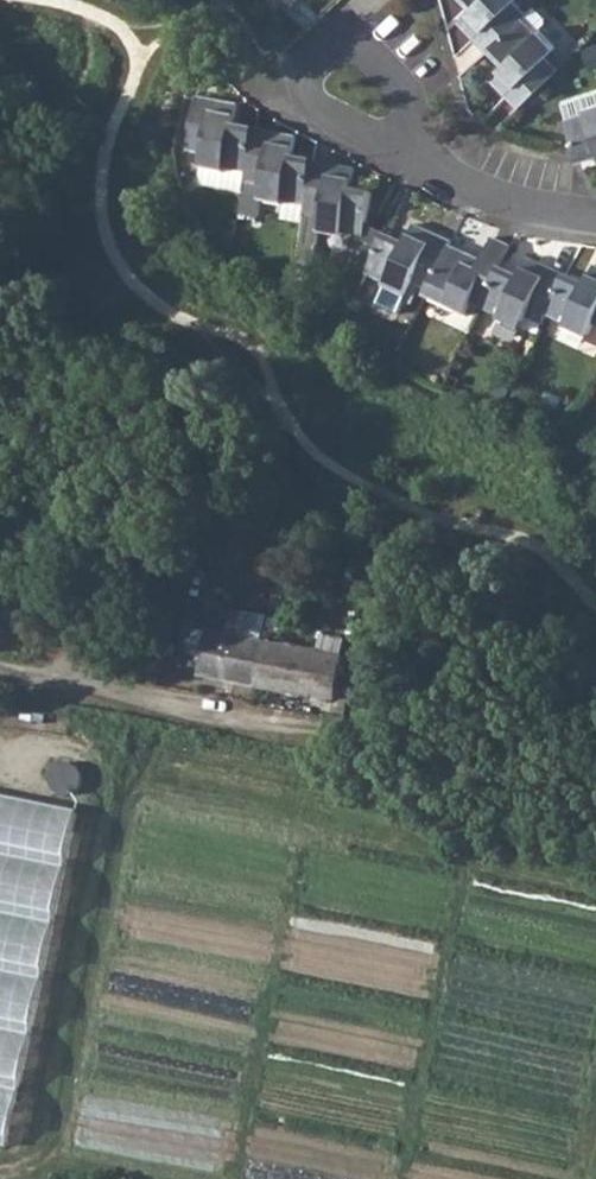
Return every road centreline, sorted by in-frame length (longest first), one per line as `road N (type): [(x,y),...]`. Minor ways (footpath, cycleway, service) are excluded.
road 1 (residential): [(424,168),(317,111),(305,80),(315,52),(346,35),(378,42),(407,72),(418,123)]
road 2 (unclassified): [(0,669),(258,726)]
road 3 (residential): [(595,215),(513,201),(424,168)]

